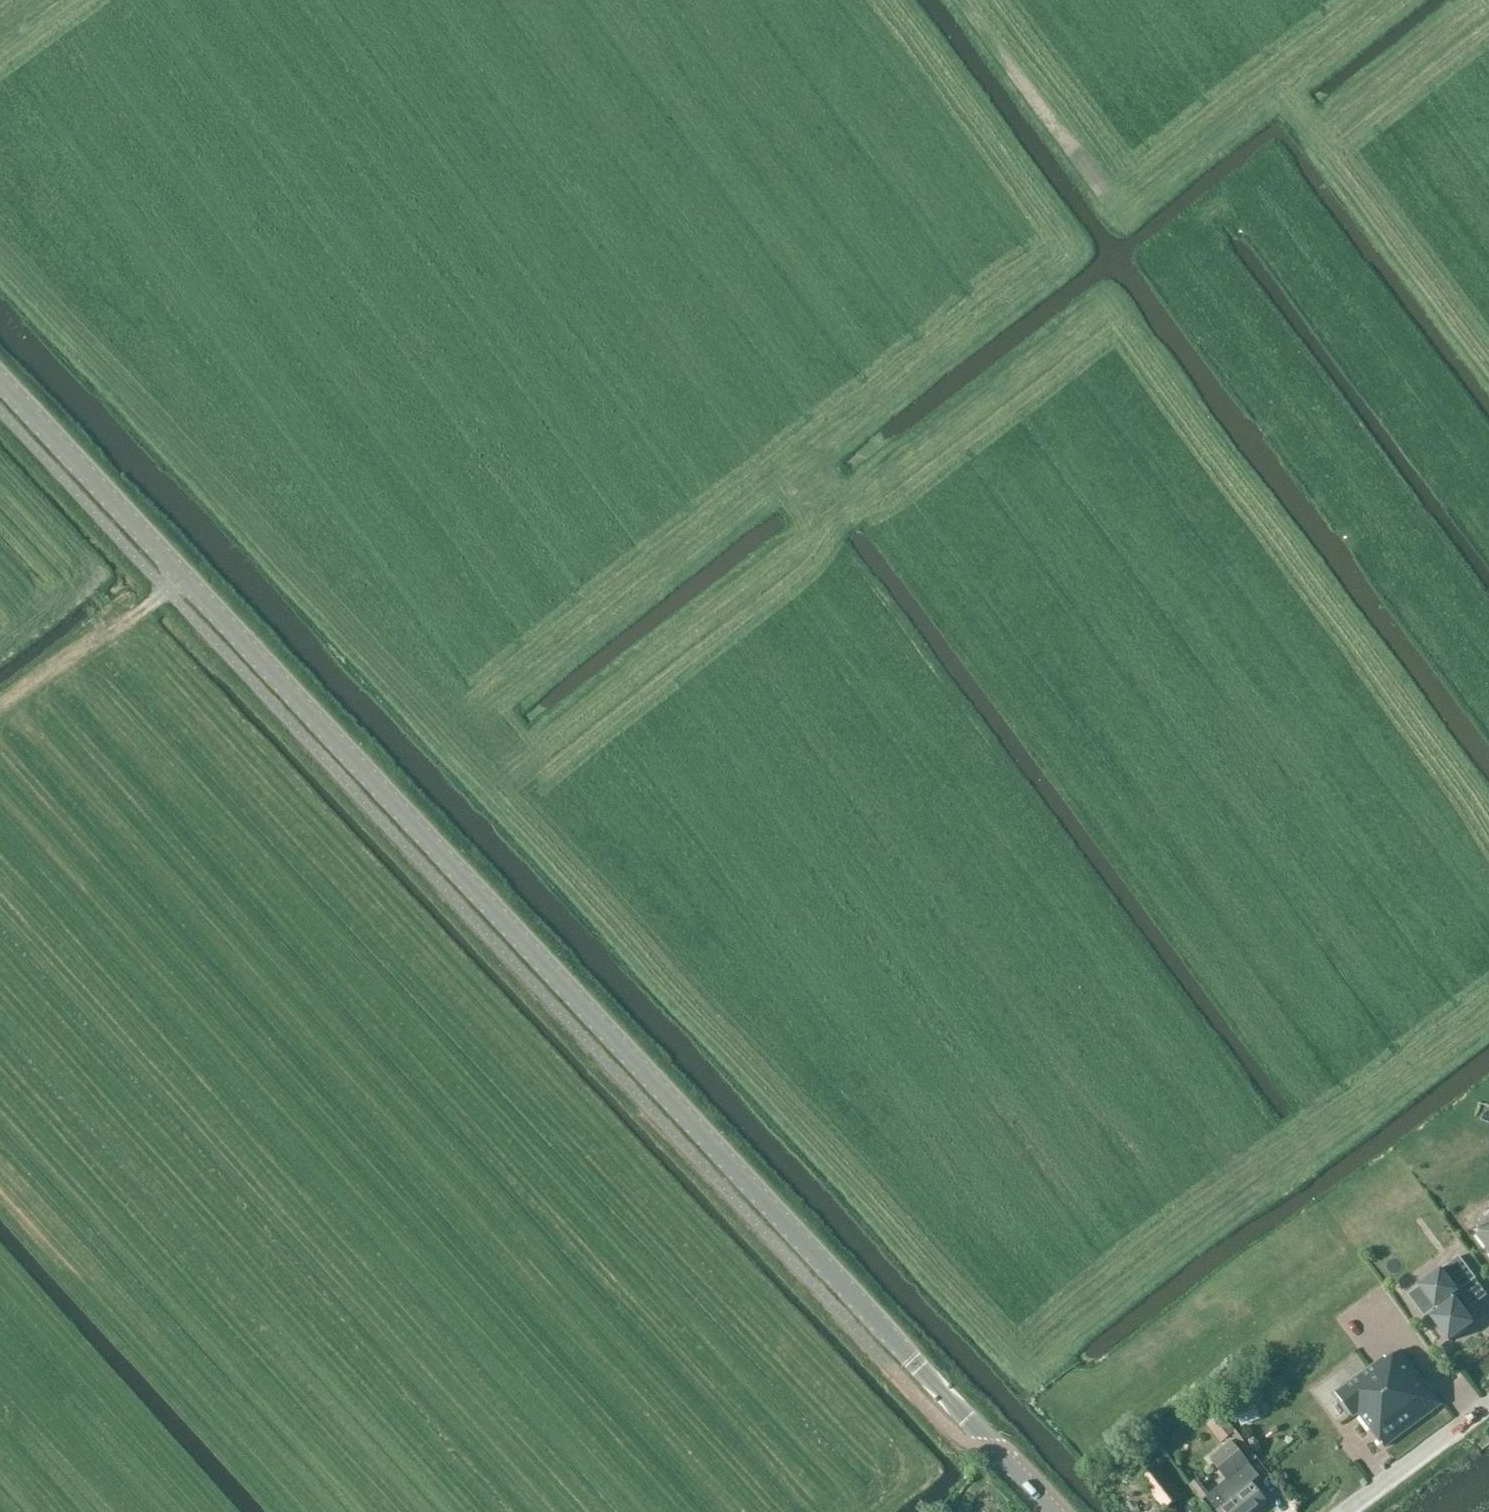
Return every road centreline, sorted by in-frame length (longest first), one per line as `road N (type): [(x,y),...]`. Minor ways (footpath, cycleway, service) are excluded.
road 1 (tertiary): [(1055,1511),(0,382)]
road 2 (unclassified): [(1343,1511),(1488,1402)]

